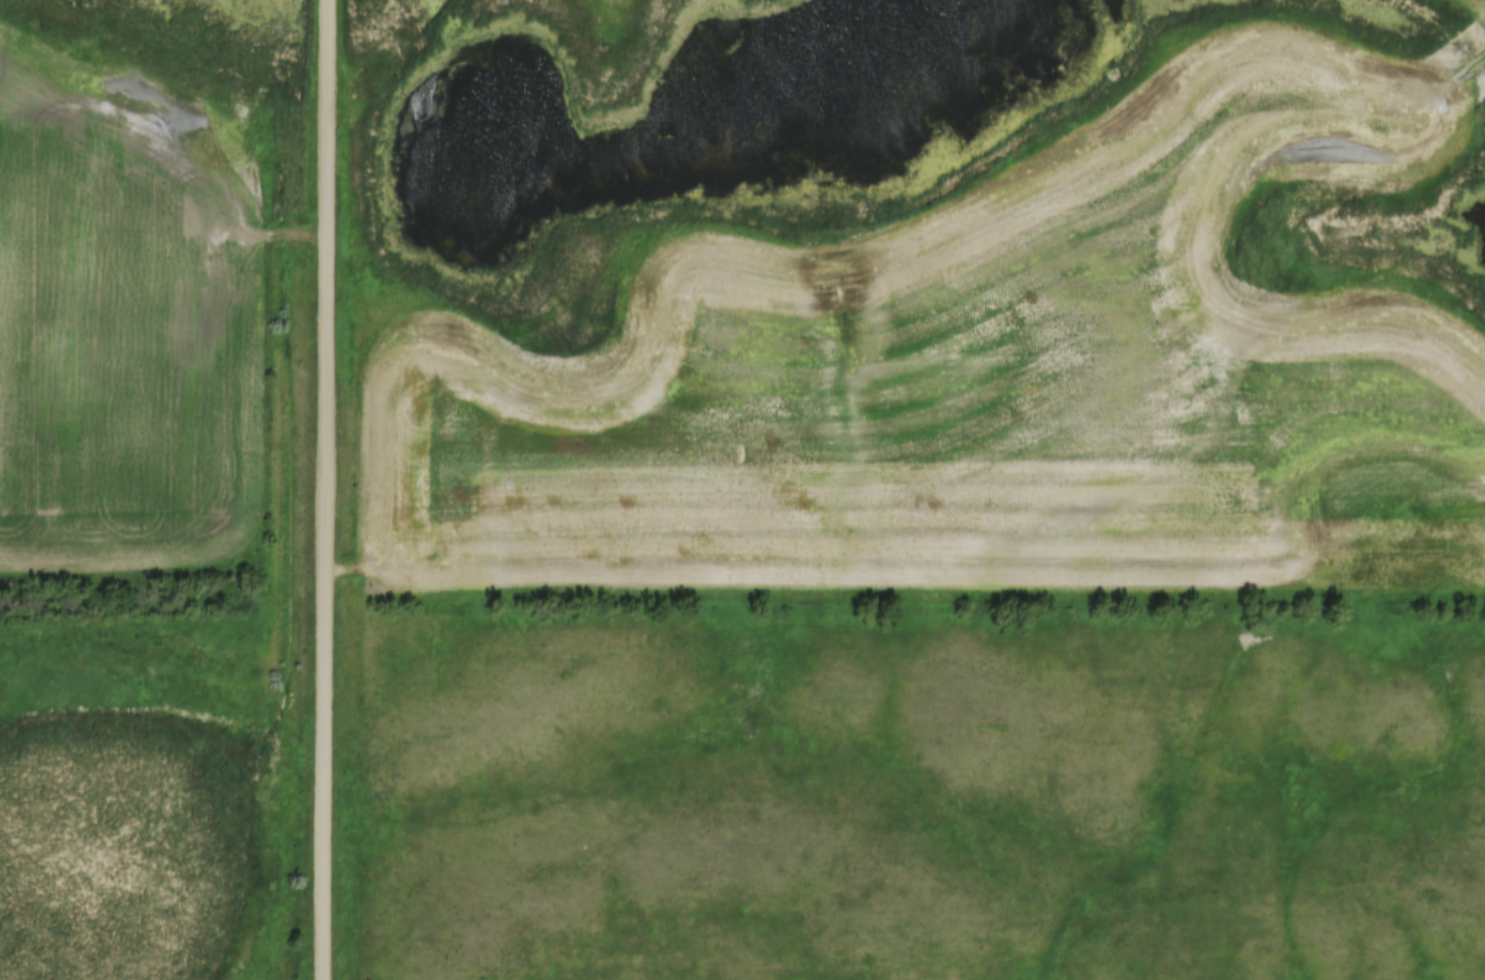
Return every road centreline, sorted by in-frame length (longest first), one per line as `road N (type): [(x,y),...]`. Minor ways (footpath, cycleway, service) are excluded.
road 1 (residential): [(327,979),(330,0)]

